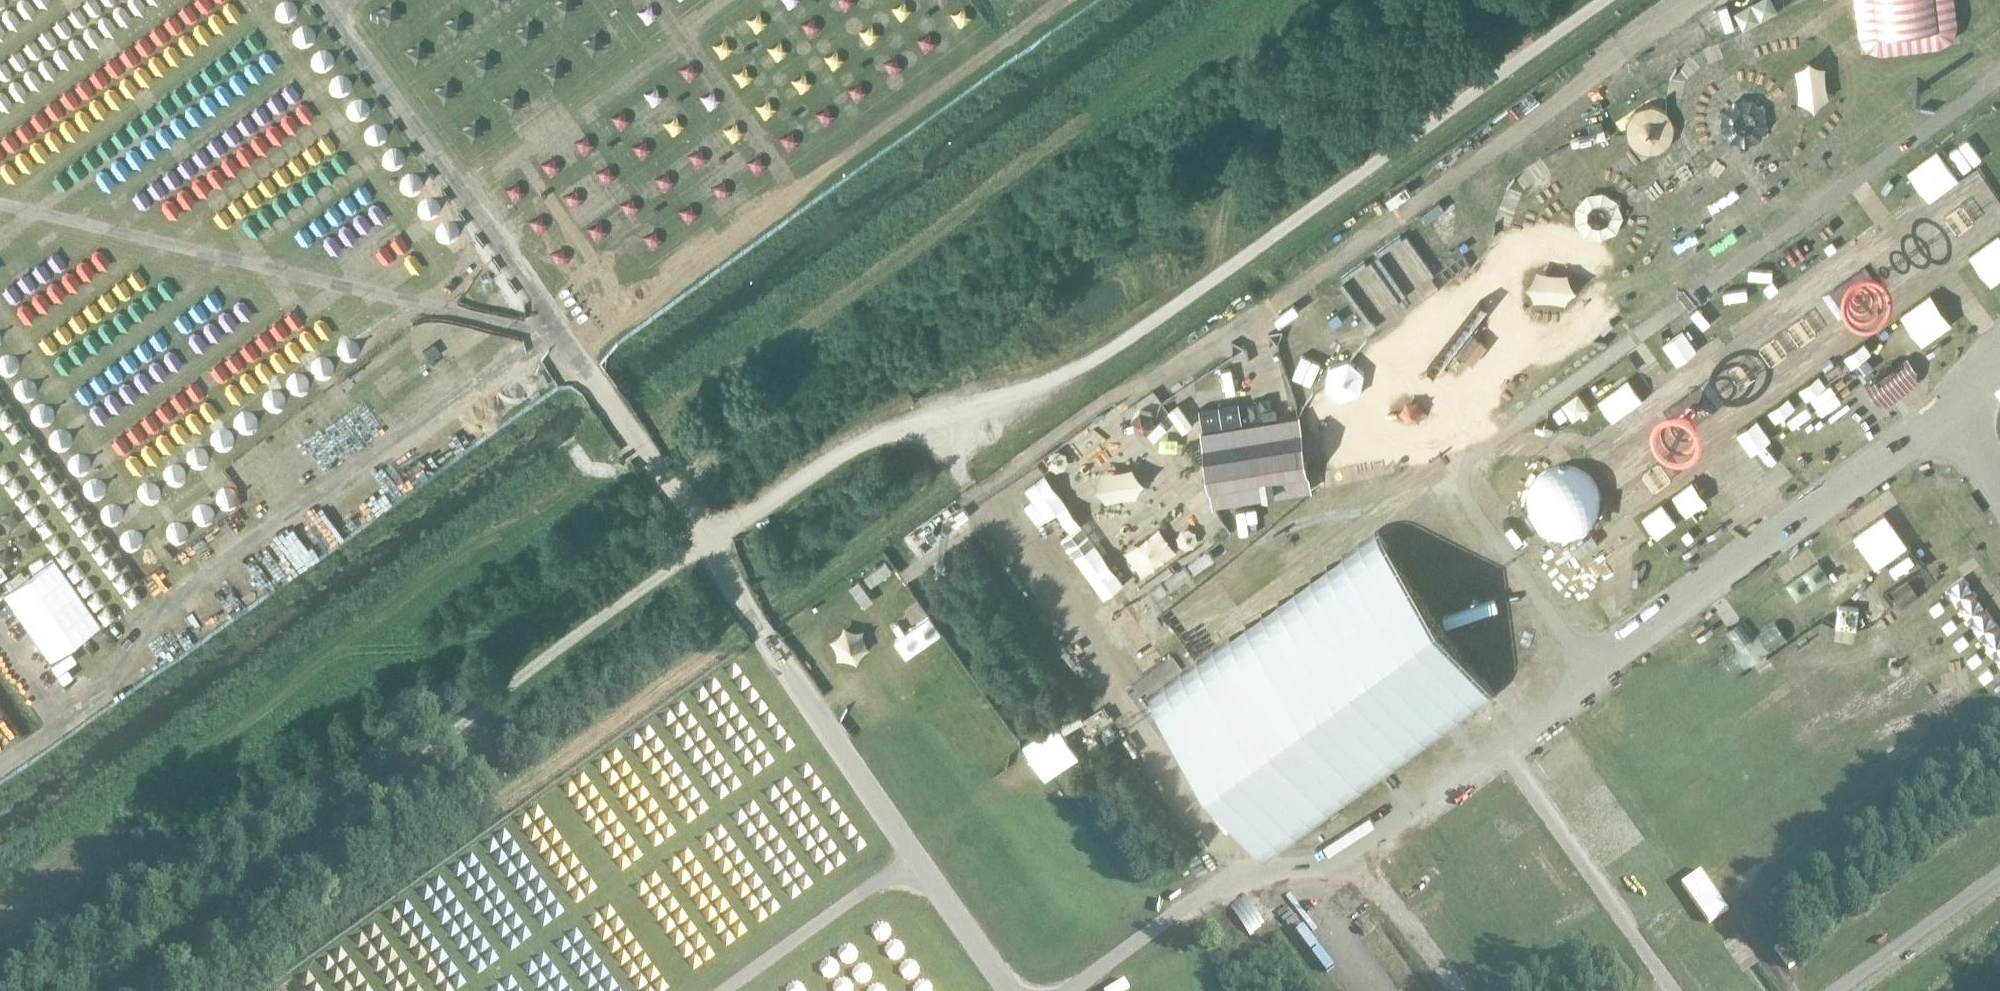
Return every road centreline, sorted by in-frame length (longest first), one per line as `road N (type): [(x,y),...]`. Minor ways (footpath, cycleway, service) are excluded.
road 1 (track): [(135,990),(314,860),(470,714),(707,544),(881,432),(1055,385),(1144,333),(1605,0)]
road 2 (track): [(0,902),(635,442)]
road 3 (track): [(1251,869),(966,487),(957,410)]
road 4 (track): [(759,635),(588,374)]

